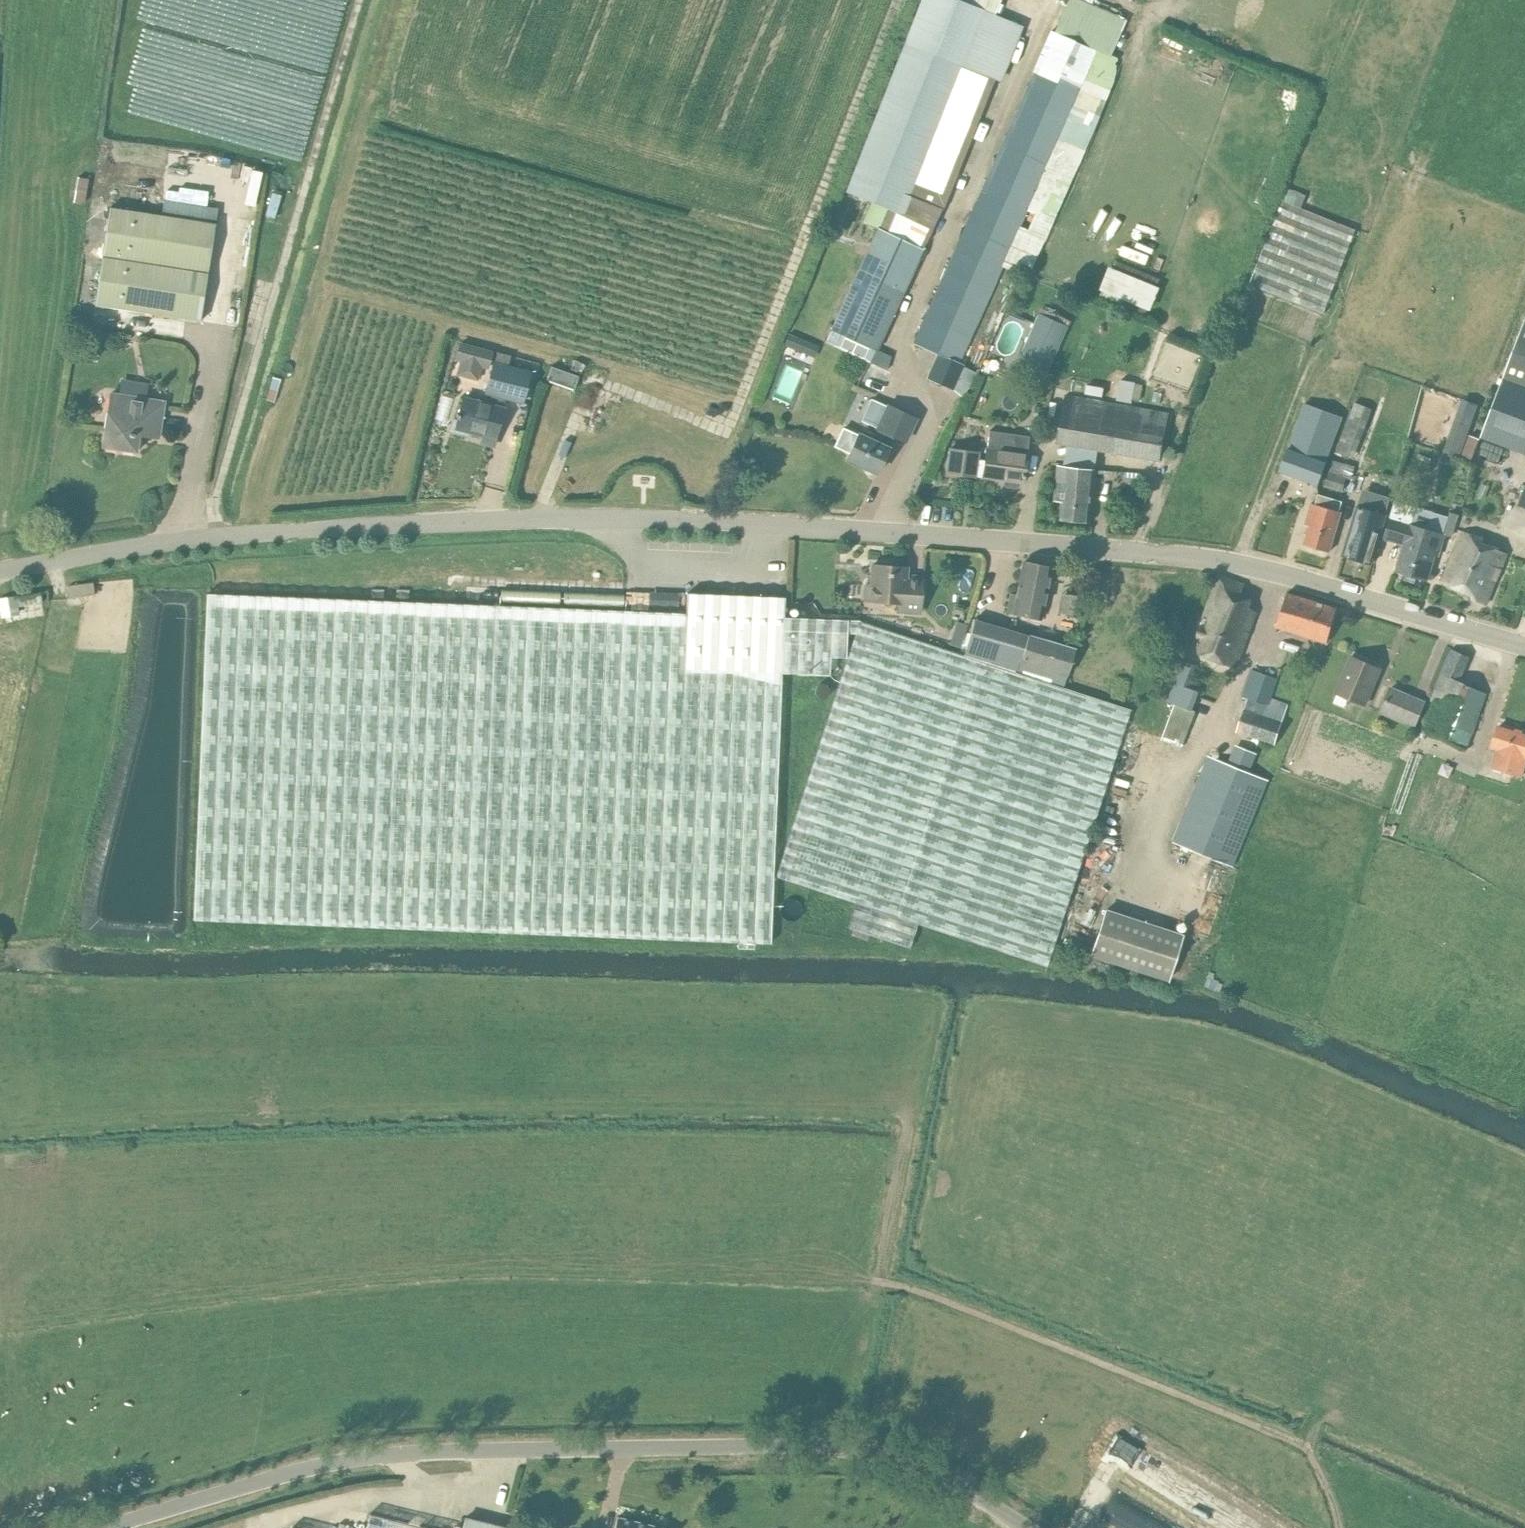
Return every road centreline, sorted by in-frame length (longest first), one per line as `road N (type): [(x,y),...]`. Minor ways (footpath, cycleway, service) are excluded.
road 1 (unclassified): [(1524,645),(1285,571),(1194,557),(630,518),(182,541),(0,575)]
road 2 (unclassified): [(1031,1527),(909,1457),(803,1442),(364,1455),(102,1527)]

